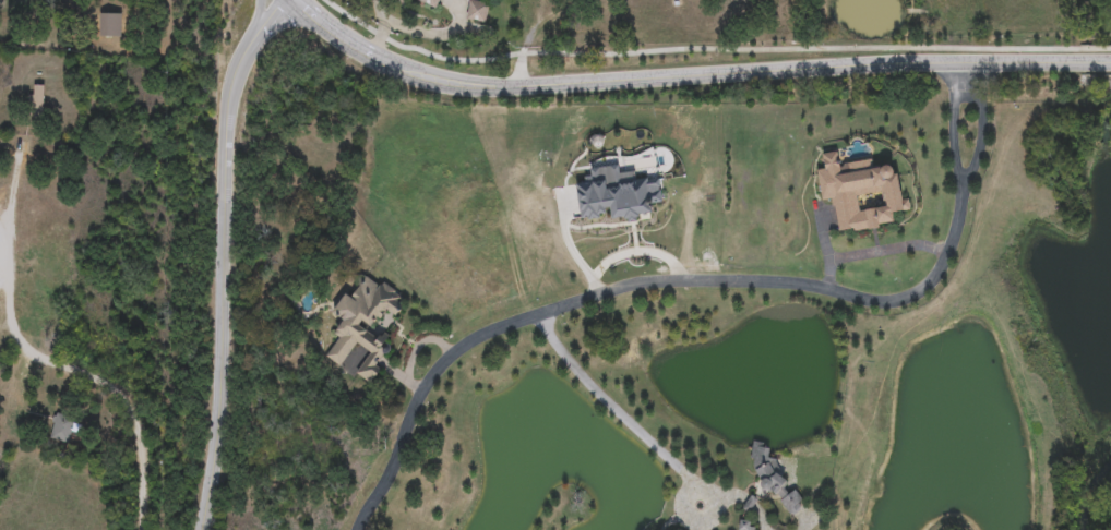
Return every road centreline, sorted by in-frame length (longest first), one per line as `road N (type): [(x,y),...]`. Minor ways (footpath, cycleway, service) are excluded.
road 1 (tertiary): [(294,4),(334,38),(404,73),(501,89),(876,65),(1110,64)]
road 2 (residential): [(964,184),(935,275),(899,299),(802,285),(653,281),(468,340),(431,372),(355,529)]
road 3 (tertiary): [(255,41),(227,120),(218,402),(198,529)]
road 4 (residential): [(964,184),(982,134),(981,64)]
road 5 (residential): [(953,64),(953,152),(964,184)]

